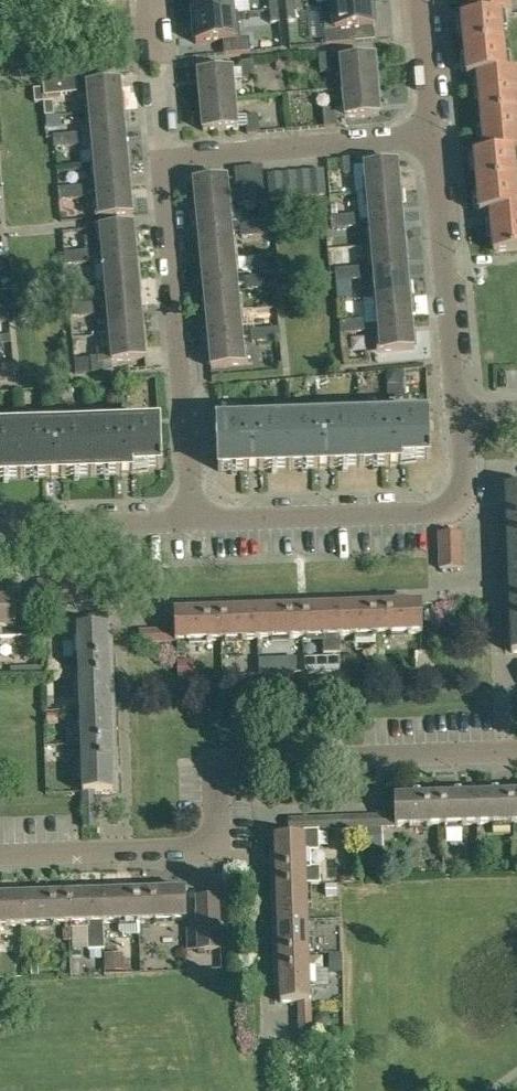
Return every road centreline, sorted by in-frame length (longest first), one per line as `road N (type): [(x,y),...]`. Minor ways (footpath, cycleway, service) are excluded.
road 1 (unclassified): [(194,520),(165,198),(171,175),(206,156),(430,135)]
road 2 (residential): [(0,854),(216,846),(224,767),(516,757)]
road 3 (residential): [(194,520),(443,510),(464,490),(458,412)]
road 4 (unclassified): [(458,412),(430,135)]
road 5 (residential): [(0,527),(194,520)]
road 6 (unclassified): [(430,135),(420,0)]

